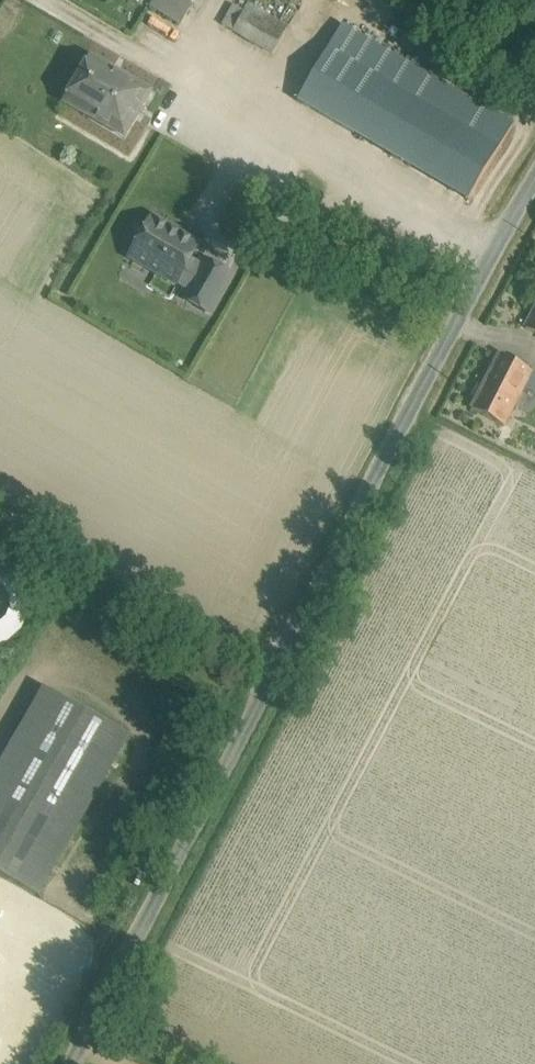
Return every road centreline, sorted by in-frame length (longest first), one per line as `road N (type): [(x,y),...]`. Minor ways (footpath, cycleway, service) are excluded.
road 1 (unclassified): [(534,178),(70,1063)]
road 2 (track): [(276,672),(0,518)]

